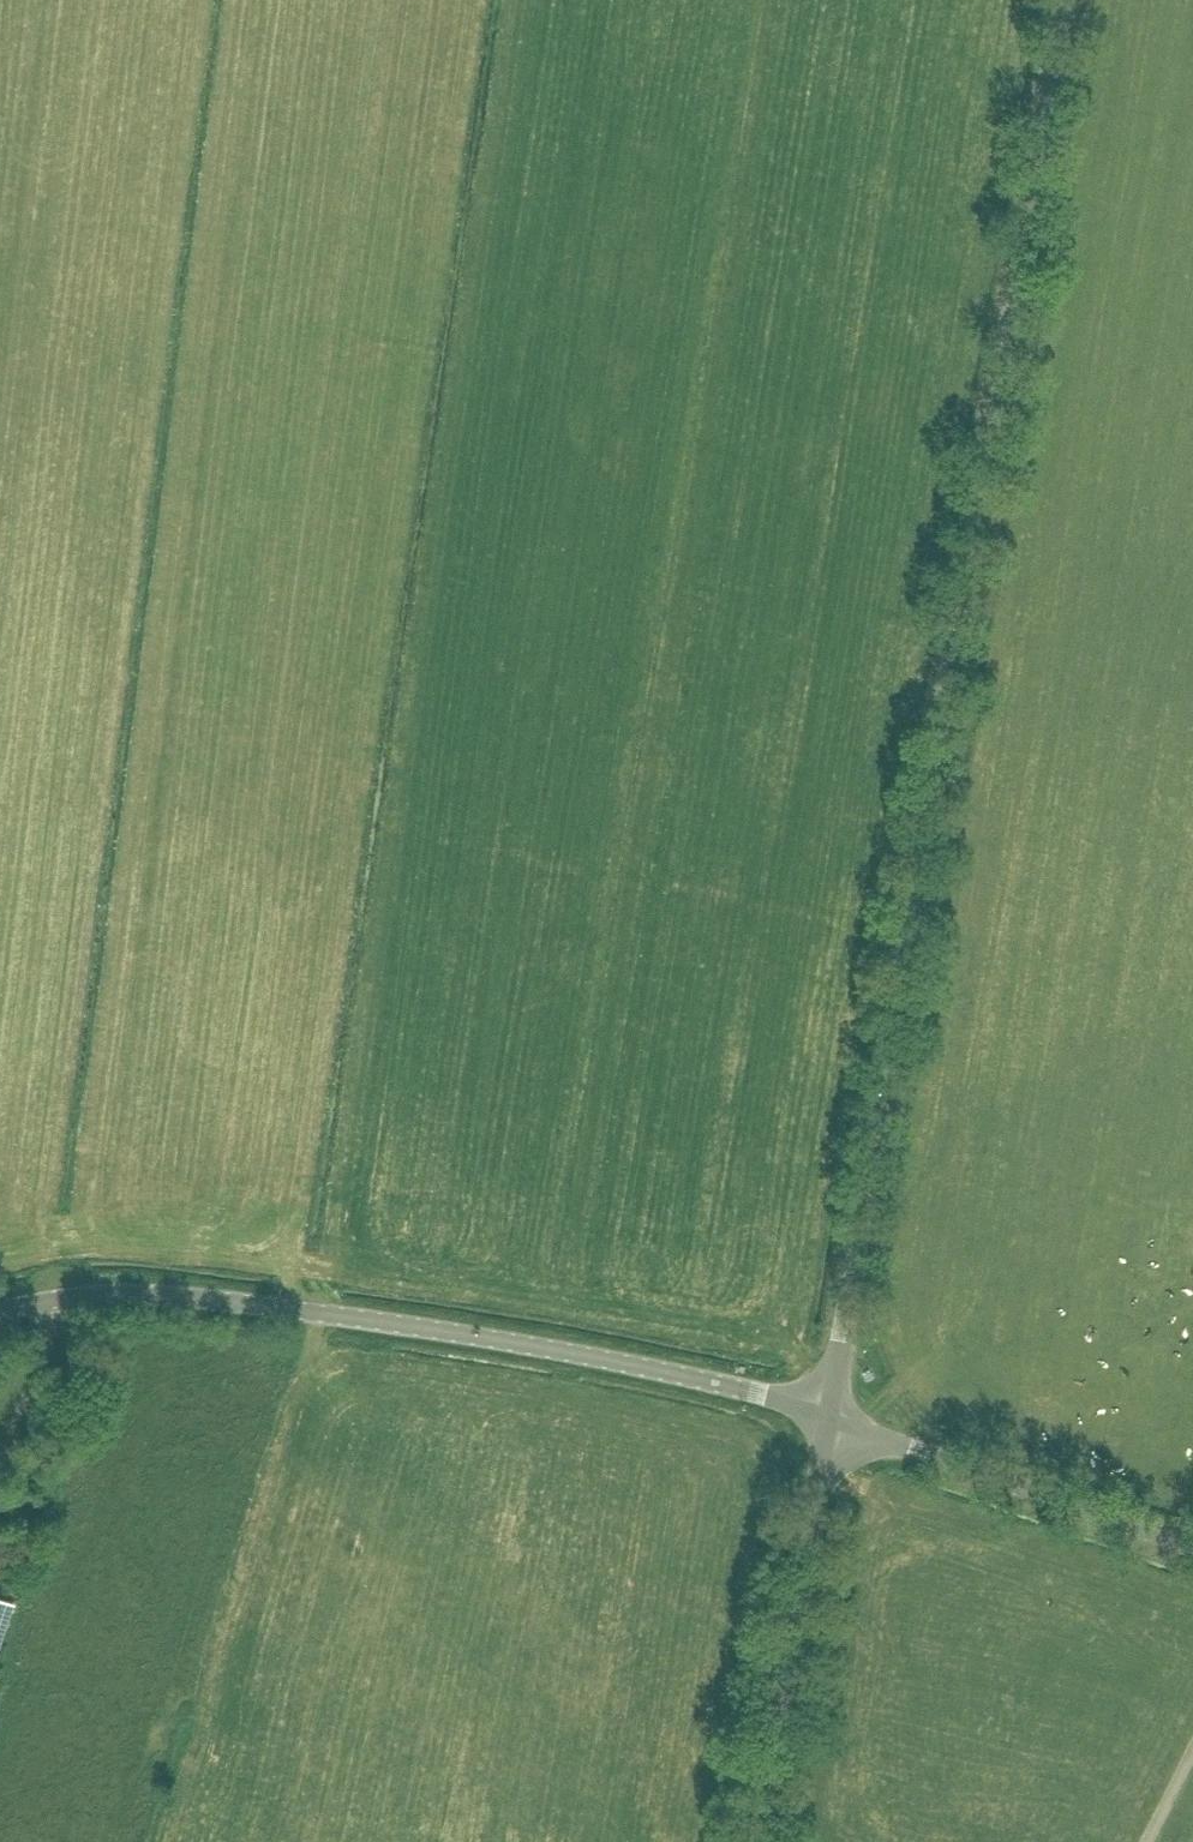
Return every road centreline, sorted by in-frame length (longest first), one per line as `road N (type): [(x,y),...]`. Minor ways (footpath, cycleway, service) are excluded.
road 1 (tertiary): [(829,1421),(1064,0)]
road 2 (tertiary): [(0,1307),(133,1293),(258,1304),(590,1358),(761,1396),(829,1421)]
road 3 (tertiary): [(755,1841),(829,1421)]
road 4 (tertiary): [(1192,1544),(829,1421)]

